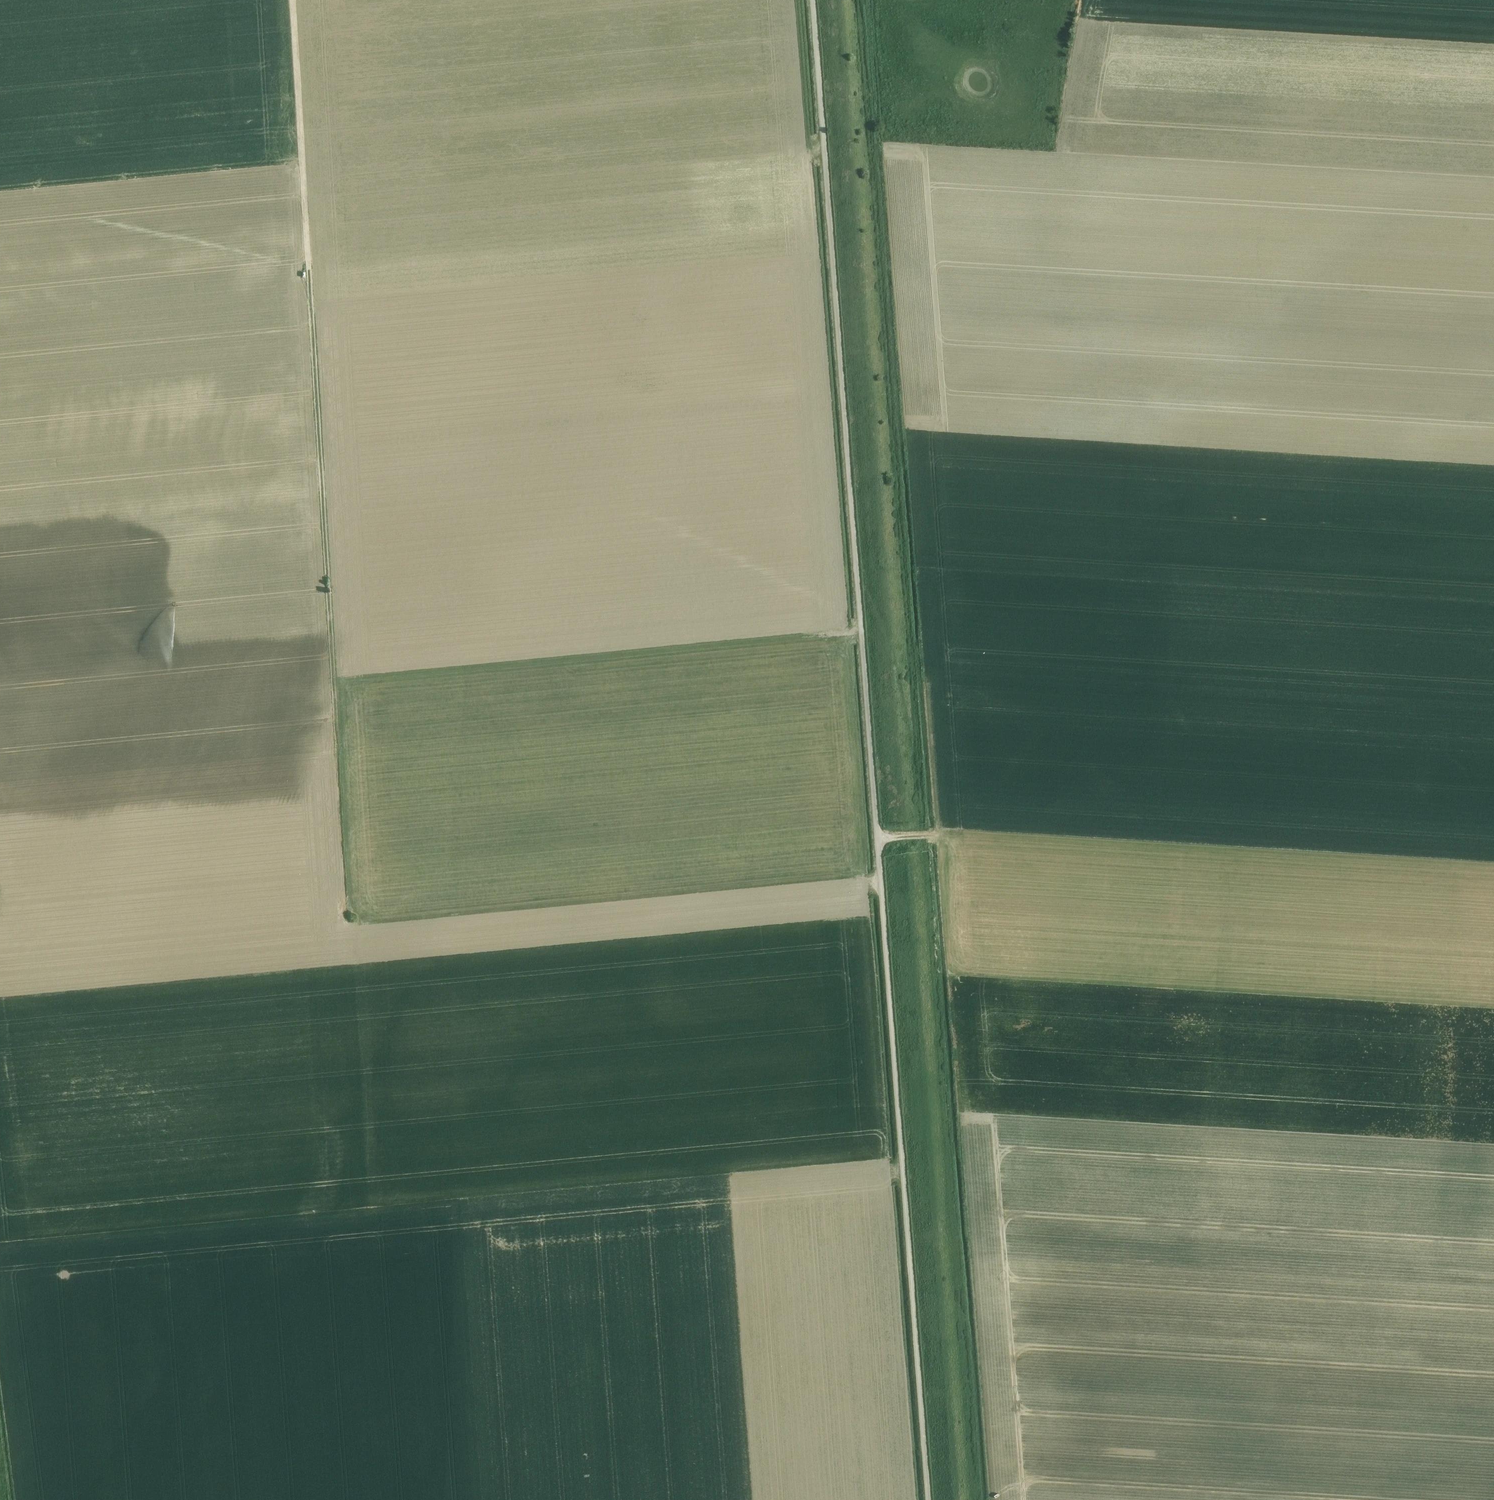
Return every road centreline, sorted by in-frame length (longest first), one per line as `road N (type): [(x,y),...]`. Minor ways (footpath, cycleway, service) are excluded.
road 1 (unclassified): [(926,1499),(807,0)]
road 2 (track): [(292,0),(343,923)]

